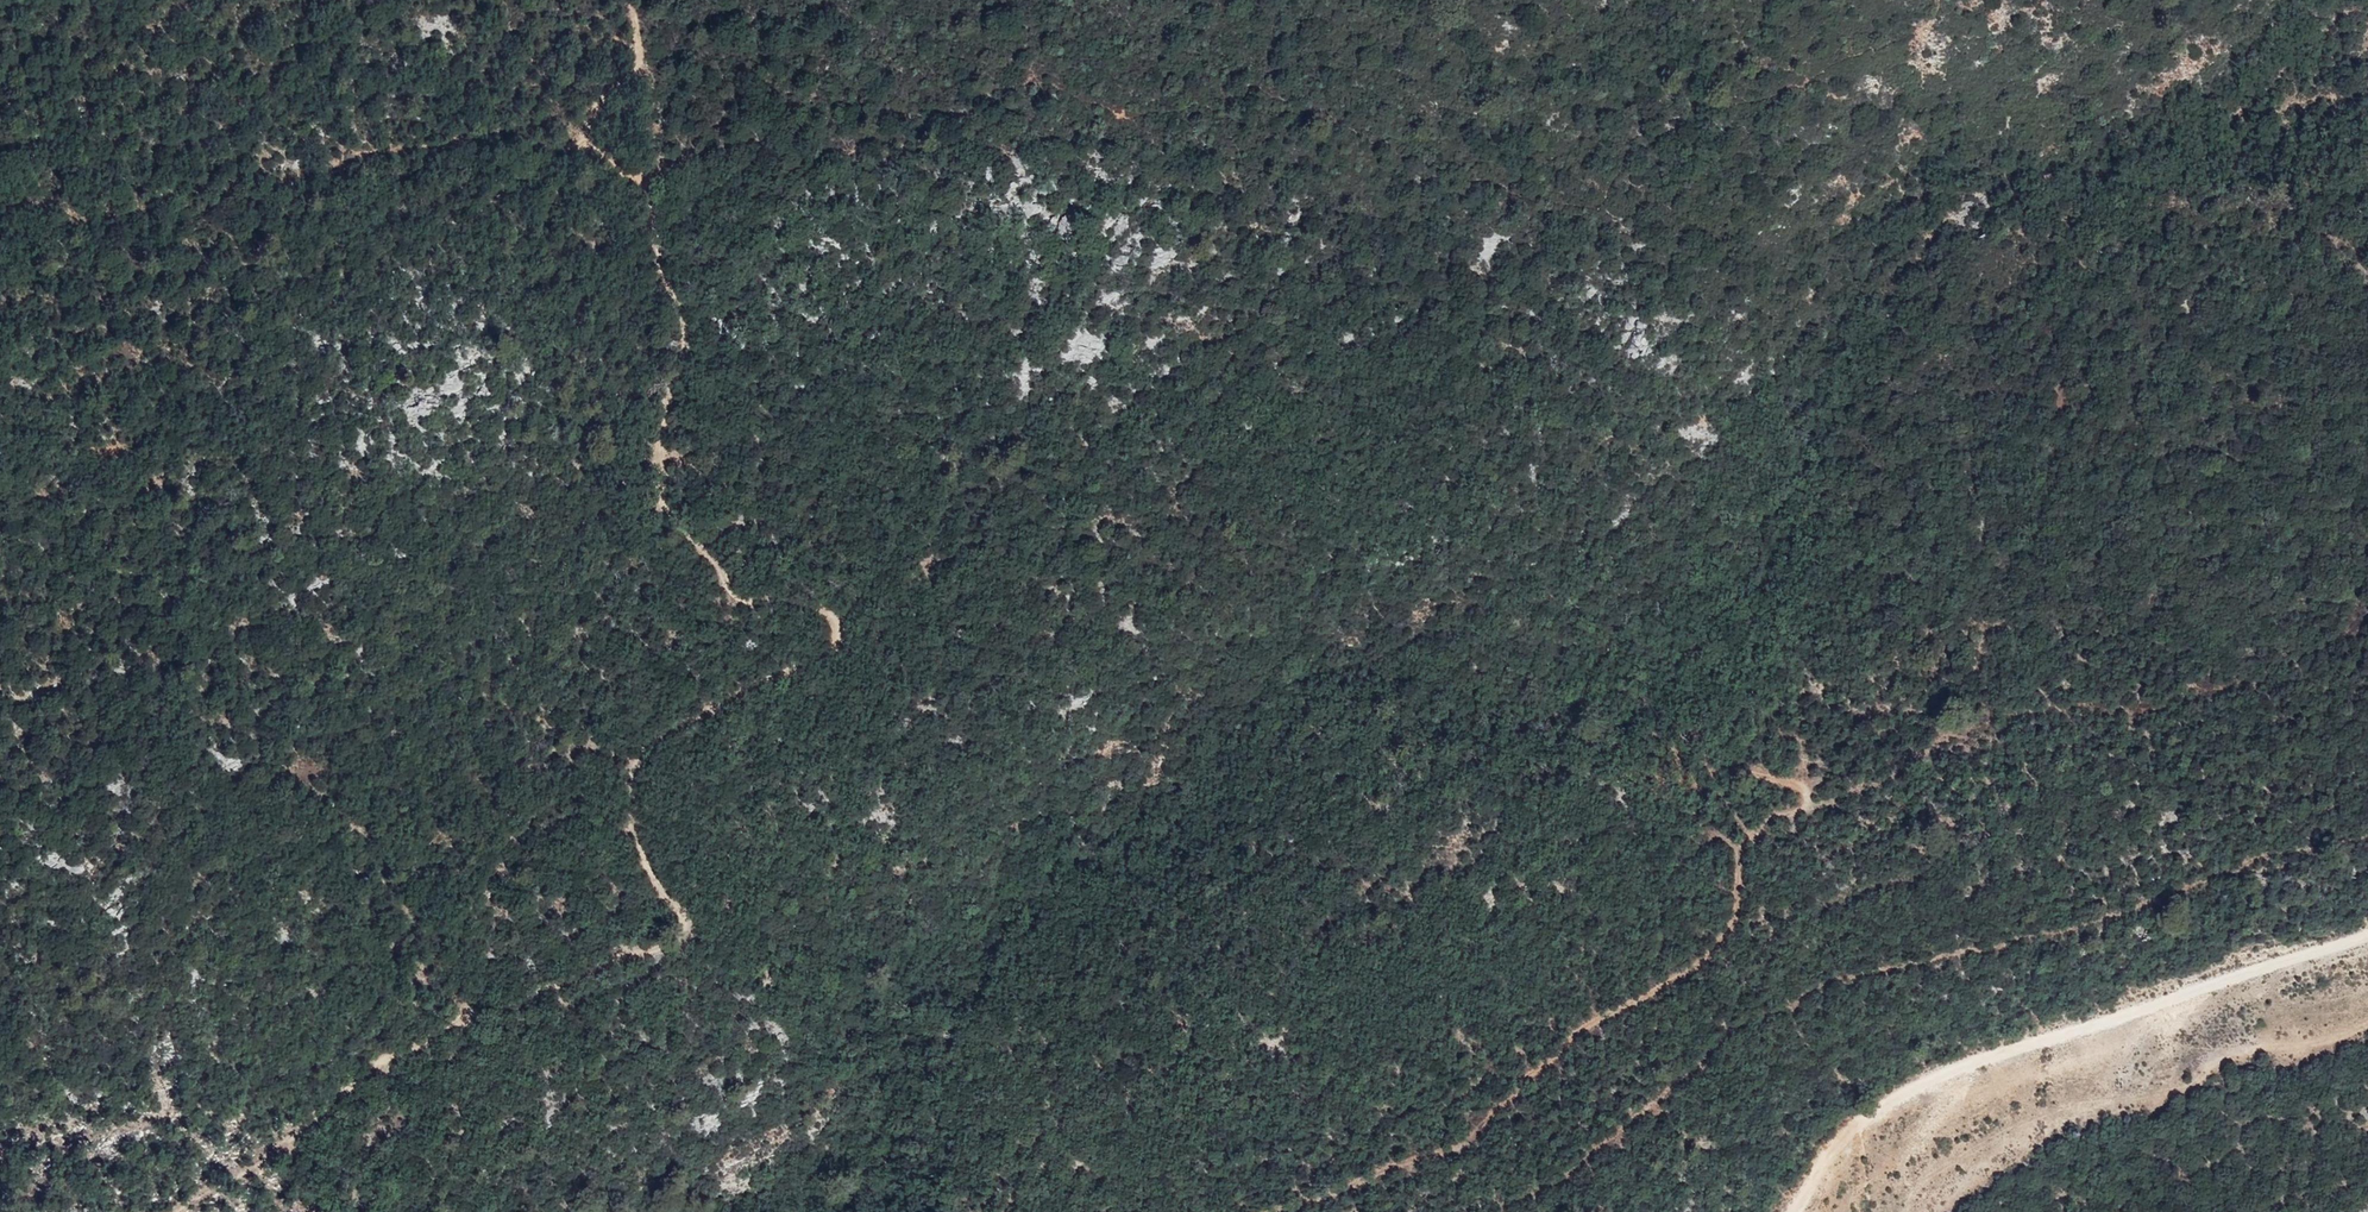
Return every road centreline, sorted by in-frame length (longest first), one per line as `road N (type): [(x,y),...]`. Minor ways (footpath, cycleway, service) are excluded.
road 1 (track): [(135,1211),(242,1162),(443,1031),(632,945),(680,951),(692,935),(641,856),(631,782),(640,745),(673,720),(823,653),(835,628),(828,608),(745,600),(661,507),(655,486),(675,361),(676,291),(652,189),(566,129),(630,79),(642,56),(633,0)]
road 2 (track): [(1792,1211),(1860,1107),(2367,935)]

